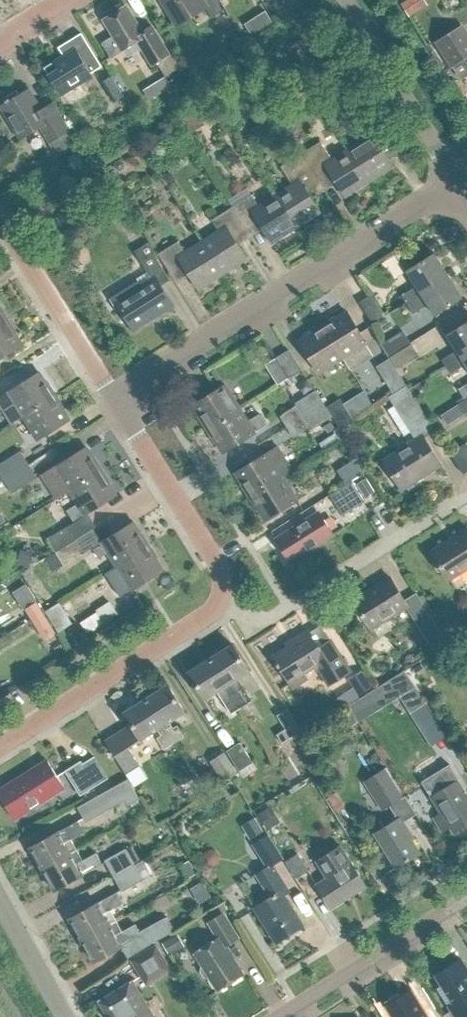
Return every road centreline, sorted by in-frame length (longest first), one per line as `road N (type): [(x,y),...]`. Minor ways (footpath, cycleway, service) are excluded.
road 1 (residential): [(112,395),(458,181)]
road 2 (residential): [(218,603),(263,622),(466,496)]
road 3 (residential): [(0,745),(218,603)]
road 4 (residential): [(218,603),(219,567),(112,395)]
road 5 (residential): [(288,1016),(466,896)]
road 6 (unclassified): [(458,181),(344,0)]
road 7 (residential): [(112,395),(0,215)]
road 8 (residential): [(67,1016),(0,899)]

